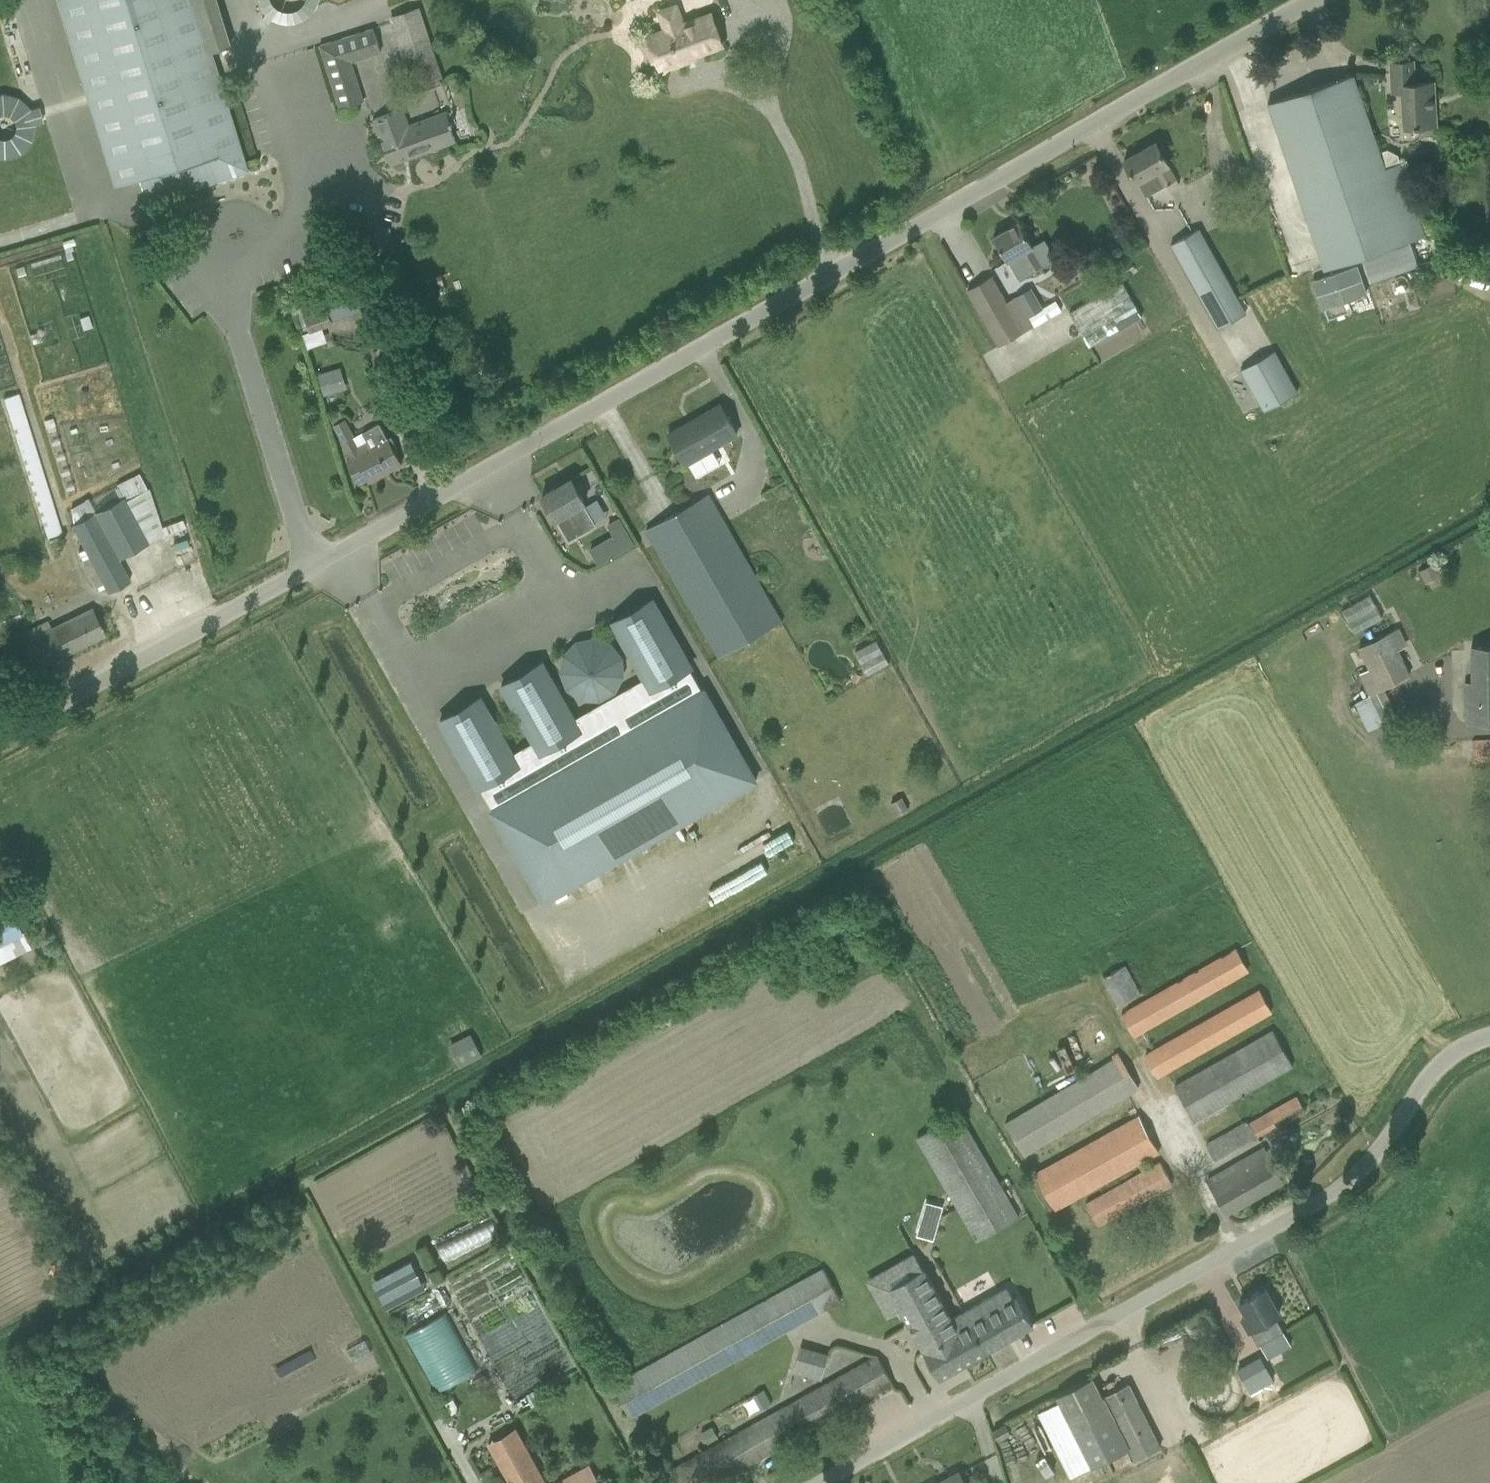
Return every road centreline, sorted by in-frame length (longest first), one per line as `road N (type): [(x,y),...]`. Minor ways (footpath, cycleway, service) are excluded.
road 1 (unclassified): [(0,737),(493,478),(1333,0)]
road 2 (unclassified): [(819,1482),(1351,1178),(1428,1078),(1460,1047),(1489,1035)]

